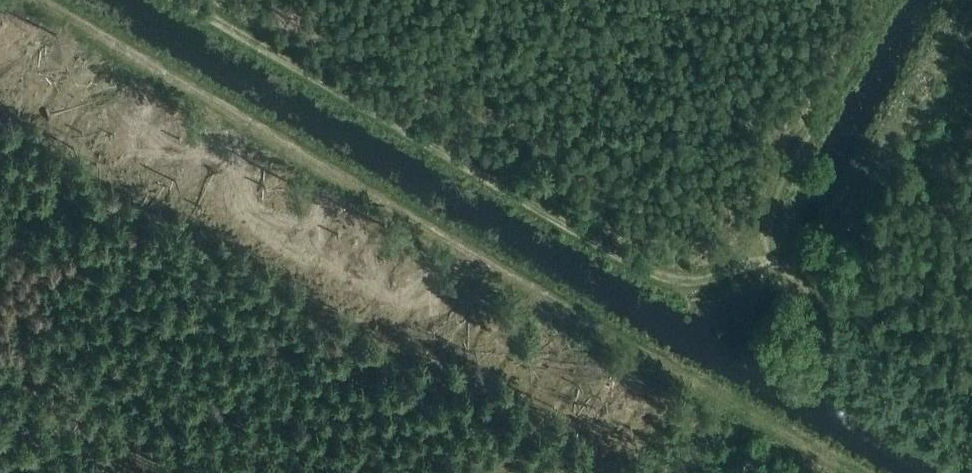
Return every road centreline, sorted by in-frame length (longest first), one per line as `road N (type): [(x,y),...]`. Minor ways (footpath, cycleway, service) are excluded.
road 1 (track): [(971,460),(849,387),(831,368),(804,286),(789,271),(750,264),(713,279),(662,279),(171,0)]
road 2 (track): [(43,0),(852,472)]
road 3 (track): [(773,263),(769,222),(780,186),(888,0)]

